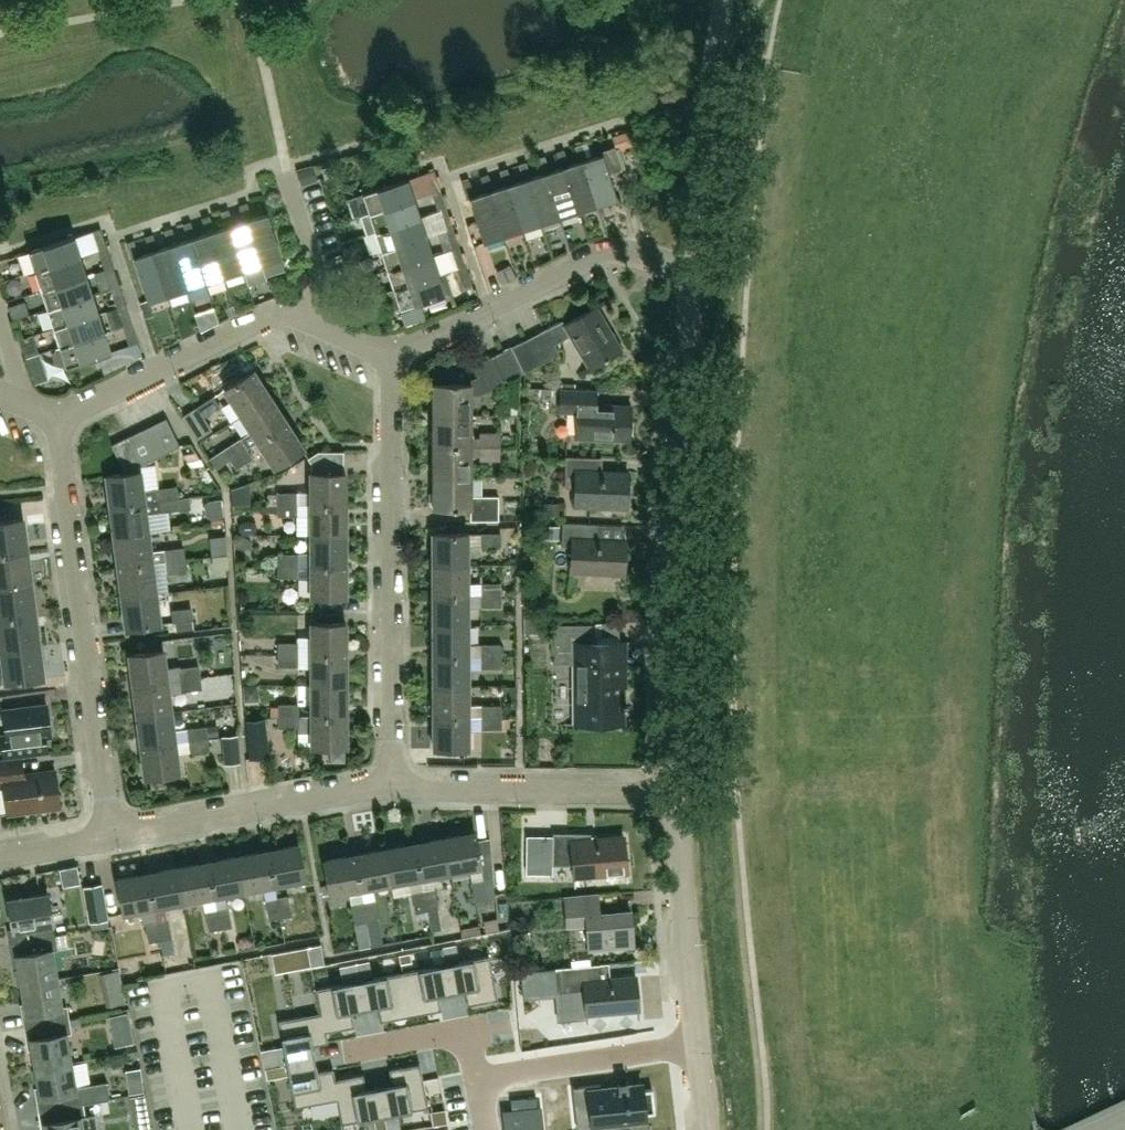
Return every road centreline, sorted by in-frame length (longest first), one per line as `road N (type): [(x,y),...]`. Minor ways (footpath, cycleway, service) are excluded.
road 1 (unclassified): [(678,791),(688,269)]
road 2 (residential): [(391,789),(391,355)]
road 3 (residential): [(113,835),(60,414)]
road 4 (residential): [(391,355),(610,249),(688,269)]
road 5 (residential): [(60,414),(264,316),(293,316),(334,333)]
road 6 (residential): [(391,789),(678,791)]
road 7 (residential): [(113,835),(391,789)]
road 8 (unclassified): [(700,1043),(678,791)]
road 9 (residential): [(700,1043),(478,1079)]
road 10 (residential): [(348,1051),(467,1029),(478,1079)]
road 11 (residential): [(334,333),(287,183)]

